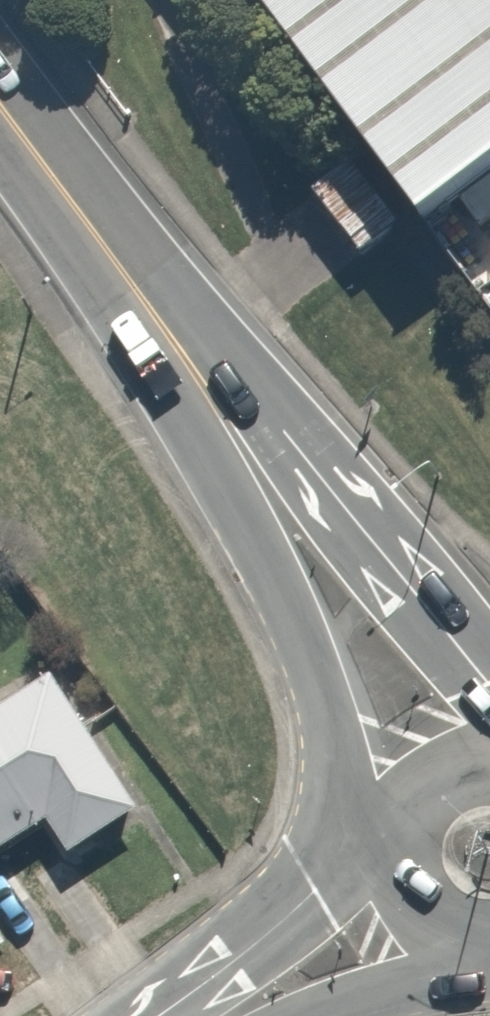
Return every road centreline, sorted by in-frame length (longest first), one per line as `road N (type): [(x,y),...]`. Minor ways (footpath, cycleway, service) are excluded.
road 1 (secondary): [(393,836),(257,548),(215,403)]
road 2 (secondary): [(215,403),(339,499),(489,699)]
road 3 (secondary): [(0,112),(215,403)]
road 4 (secondary): [(187,1015),(314,894),(392,855)]
road 5 (secondary): [(489,940),(308,1015)]
road 6 (secondary): [(489,940),(436,927),(413,908),(392,855)]
road 7 (secondary): [(393,836),(416,789),(436,772),(489,760)]

